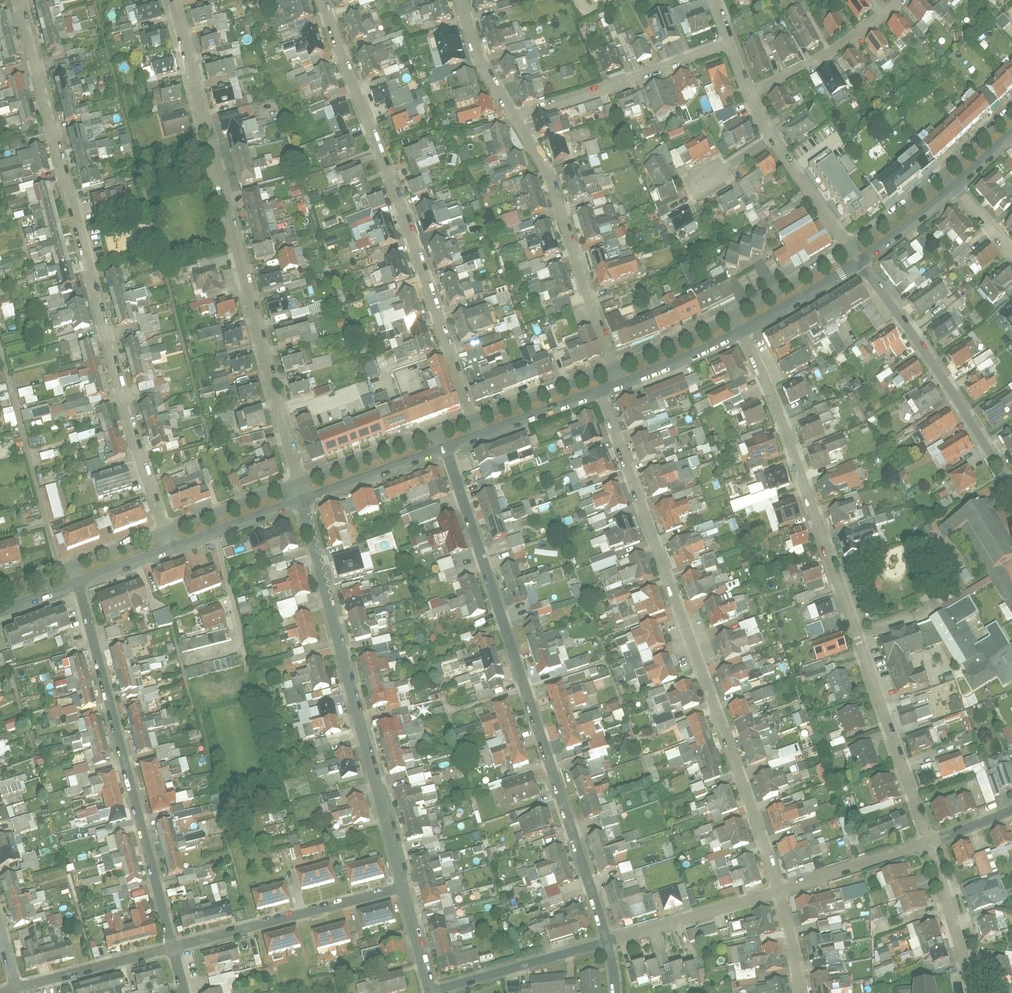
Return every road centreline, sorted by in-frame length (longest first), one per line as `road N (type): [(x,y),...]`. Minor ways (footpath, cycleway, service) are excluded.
road 1 (residential): [(20,0),(164,530)]
road 2 (residential): [(744,332),(931,843)]
road 3 (residential): [(781,890),(603,392)]
road 4 (residential): [(610,941),(446,448)]
road 5 (residential): [(298,483),(171,0)]
road 6 (residential): [(323,0),(474,418)]
road 7 (residential): [(405,888),(303,500)]
road 8 (residential): [(173,947),(79,582)]
road 9 (residential): [(613,367),(549,171),(516,116)]
road 10 (residential): [(863,265),(1011,487)]
road 11 (residential): [(173,947),(405,888)]
road 12 (residential): [(516,116),(730,42)]
road 13 (residential): [(433,992),(610,941)]
road 14 (residential): [(901,0),(812,63),(749,93)]
road 15 (residential): [(610,941),(781,890)]
road 16 (residential): [(19,987),(173,947)]
road 17 (residential): [(781,890),(931,843)]
road 18 (residential): [(931,843),(977,992)]
road 19 (residential): [(303,500),(446,448)]
road 20 (residential): [(440,431),(298,483)]
road 21 (residential): [(613,367),(474,418)]
road 22 (residential): [(170,551),(303,500)]
road 23 (residential): [(298,483),(164,530)]
road 24 (residential): [(744,332),(863,265)]
road 25 (residential): [(619,385),(744,332)]
road 26 (residential): [(736,312),(613,367)]
road 27 (residential): [(772,139),(850,246)]
road 28 (residential): [(850,246),(736,312)]
road 29 (residential): [(481,436),(603,392)]
road 30 (residential): [(516,116),(478,54),(461,0)]
road 31 (residential): [(863,265),(959,188)]

